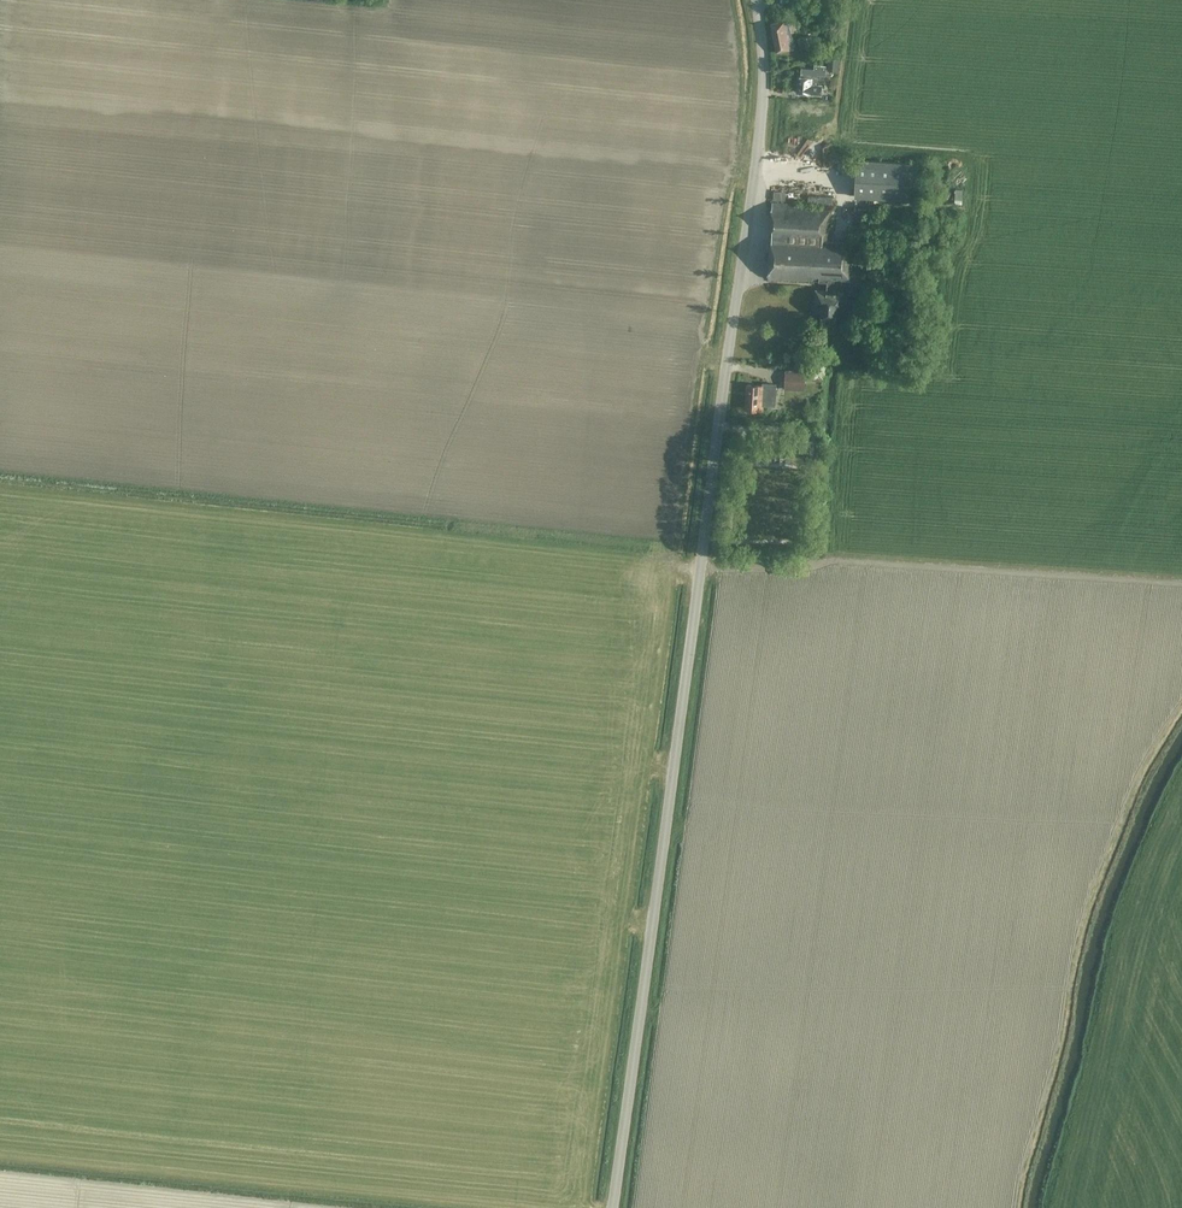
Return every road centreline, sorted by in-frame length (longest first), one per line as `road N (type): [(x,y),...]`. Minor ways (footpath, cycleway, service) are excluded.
road 1 (unclassified): [(611,1207),(753,198),(763,63),(756,0)]

